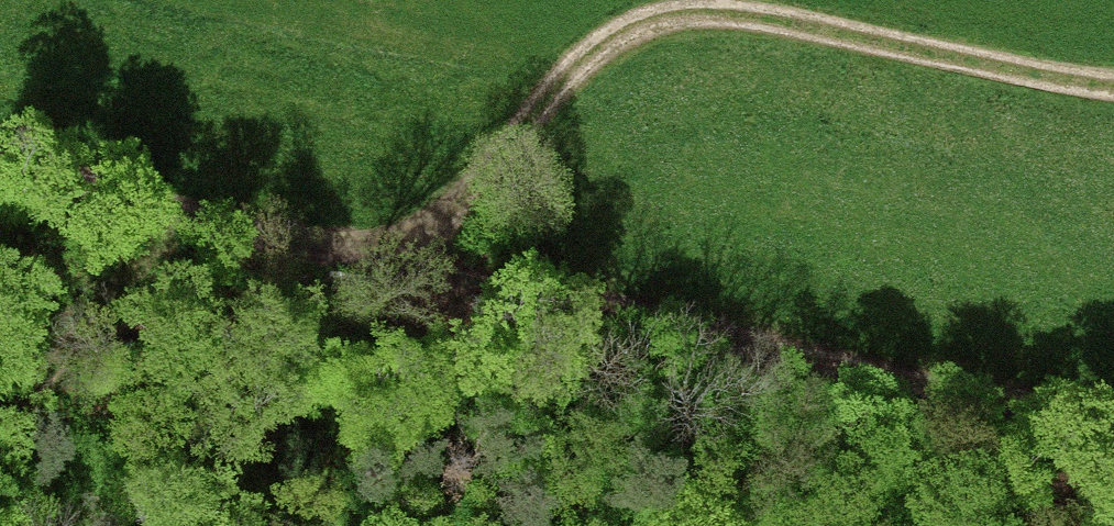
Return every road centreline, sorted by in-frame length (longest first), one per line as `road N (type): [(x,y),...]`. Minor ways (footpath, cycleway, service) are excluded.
road 1 (track): [(0,139),(679,327),(1047,403),(1113,409)]
road 2 (track): [(432,259),(549,96),(595,51),(671,16),(753,15),(1113,84)]

